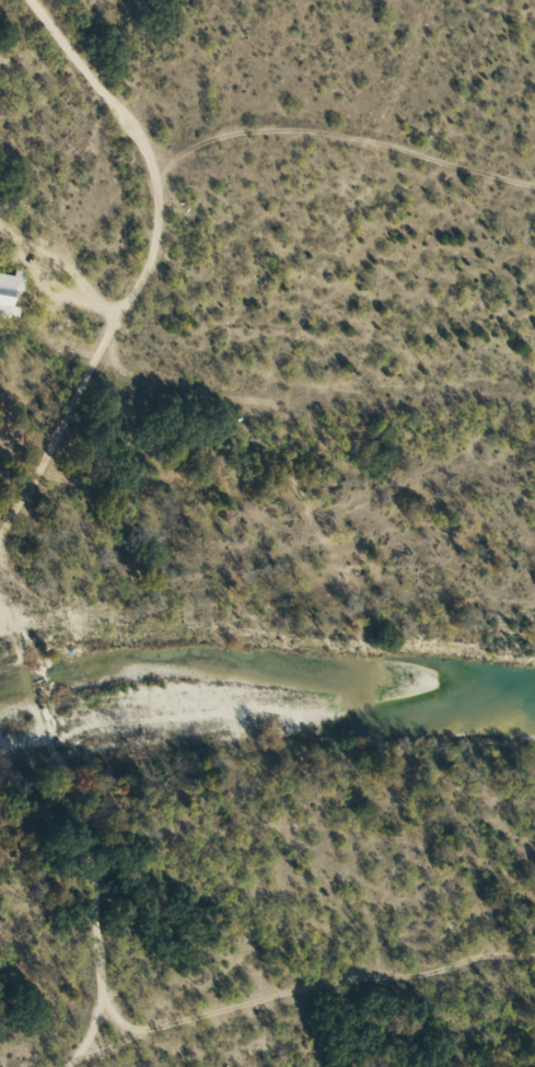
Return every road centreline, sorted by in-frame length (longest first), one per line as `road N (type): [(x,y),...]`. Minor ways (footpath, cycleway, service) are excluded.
road 1 (residential): [(117,1025),(58,757),(11,630),(42,477),(123,299),(133,147)]
road 2 (residential): [(36,1066),(117,1025),(264,1042),(534,995)]
road 3 (residential): [(133,147),(111,102),(32,0)]

